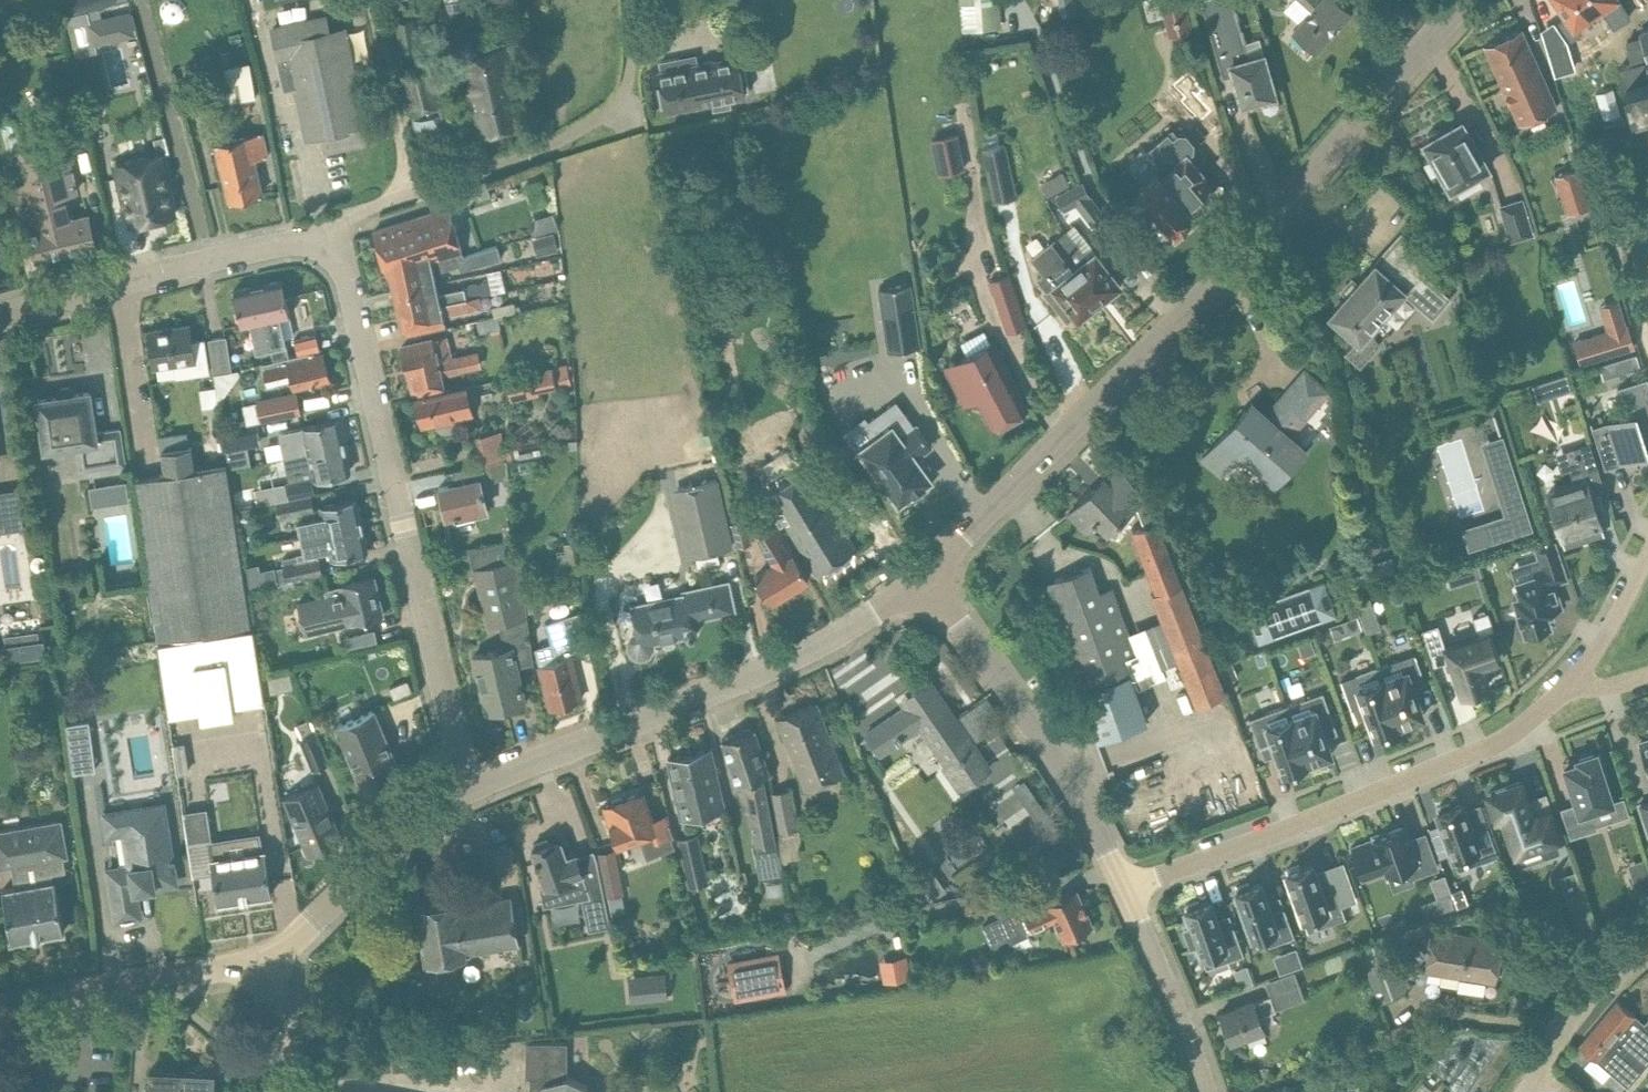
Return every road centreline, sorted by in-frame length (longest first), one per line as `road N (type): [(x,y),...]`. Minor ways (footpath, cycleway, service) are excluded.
road 1 (tertiary): [(925,579),(1468,0)]
road 2 (residential): [(331,245),(347,270),(466,789)]
road 3 (tertiary): [(466,789),(786,664),(925,579)]
road 4 (residential): [(1128,887),(1479,755),(1531,725),(1574,681)]
road 5 (residential): [(1128,887),(1056,758),(925,579)]
road 6 (residential): [(0,313),(208,260),(296,242),(331,245)]
road 7 (tertiary): [(0,1010),(272,960)]
road 8 (tertiary): [(272,960),(417,819),(466,789)]
road 9 (residential): [(331,245),(395,196),(553,144)]
road 10 (residential): [(1209,1091),(1128,887)]
road 11 (track): [(395,196),(409,162),(373,0)]
road 12 (residential): [(1525,1091),(1599,987),(1647,939)]
road 13 (residential): [(1574,681),(1647,561)]
road 14 (unclassified): [(278,1091),(272,960)]

